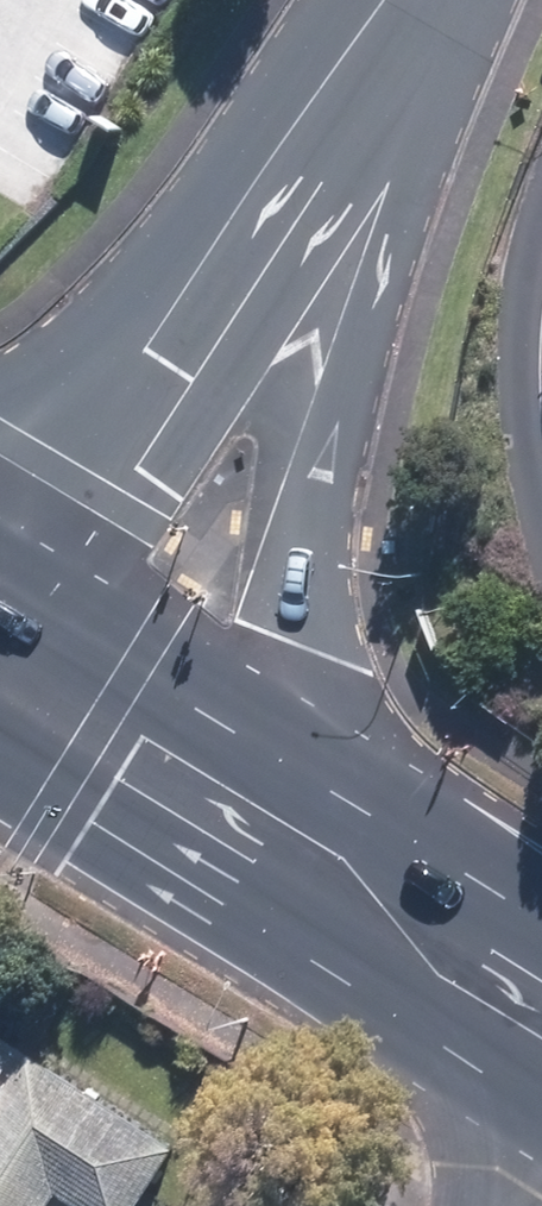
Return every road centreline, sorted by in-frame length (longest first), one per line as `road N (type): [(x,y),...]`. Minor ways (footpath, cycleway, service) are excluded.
road 1 (secondary): [(416,0),(290,698),(310,804),(374,928)]
road 2 (unclassified): [(0,590),(96,430),(387,0)]
road 3 (secondary): [(0,687),(374,928)]
road 4 (secondary): [(374,928),(541,1023)]

